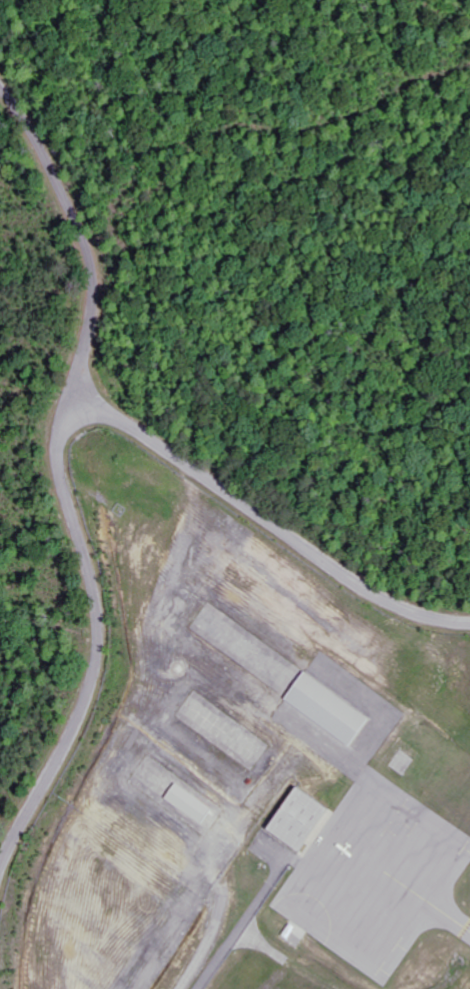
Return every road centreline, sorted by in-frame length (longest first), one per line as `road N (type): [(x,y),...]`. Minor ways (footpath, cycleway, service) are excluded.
road 1 (residential): [(0,879),(90,693),(101,637),(62,461),(96,307),(94,264),(36,136),(0,84)]
road 2 (residential): [(76,392),(379,593),(469,621)]

